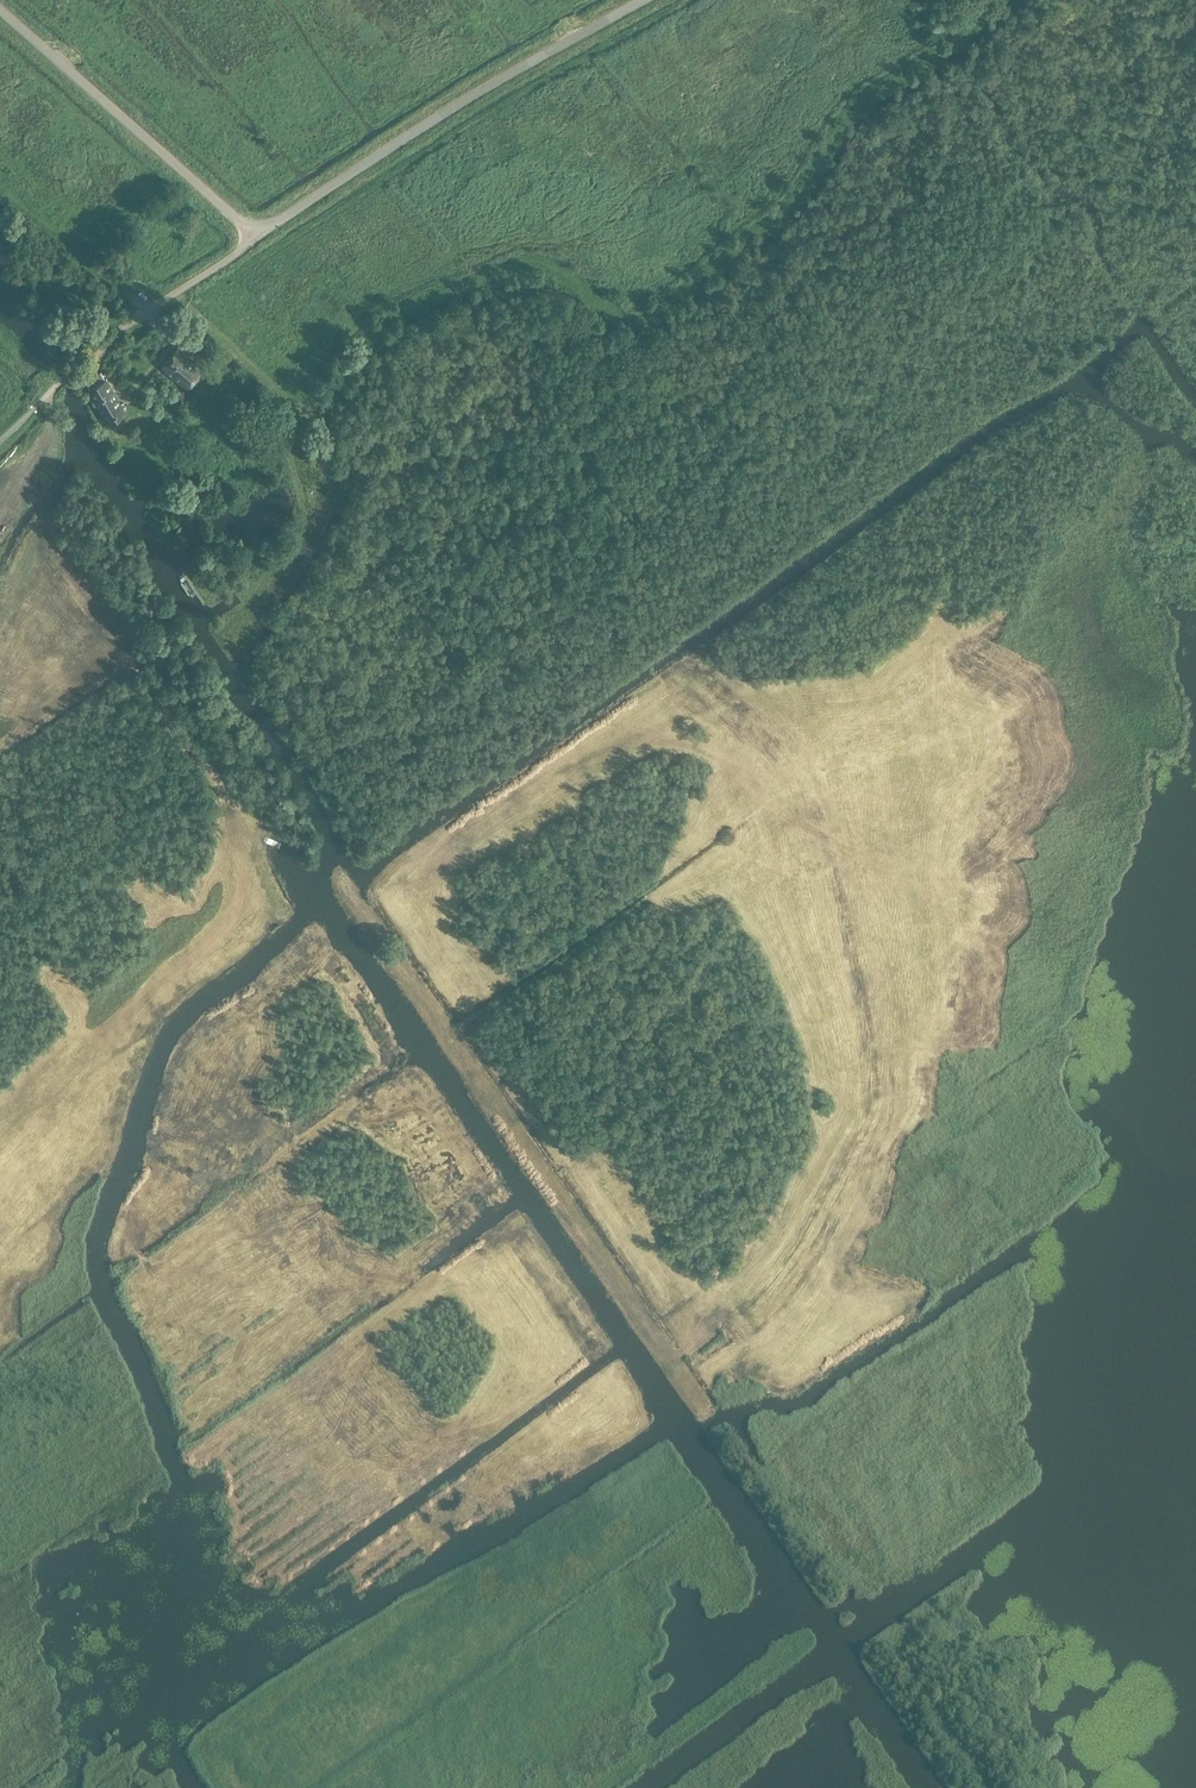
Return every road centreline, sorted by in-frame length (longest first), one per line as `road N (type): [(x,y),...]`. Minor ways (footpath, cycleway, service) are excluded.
road 1 (unclassified): [(258,236),(643,0)]
road 2 (unclassified): [(258,236),(0,12)]
road 3 (unclassified): [(57,384),(144,311),(258,236)]
road 4 (track): [(0,526),(48,431),(47,396)]

